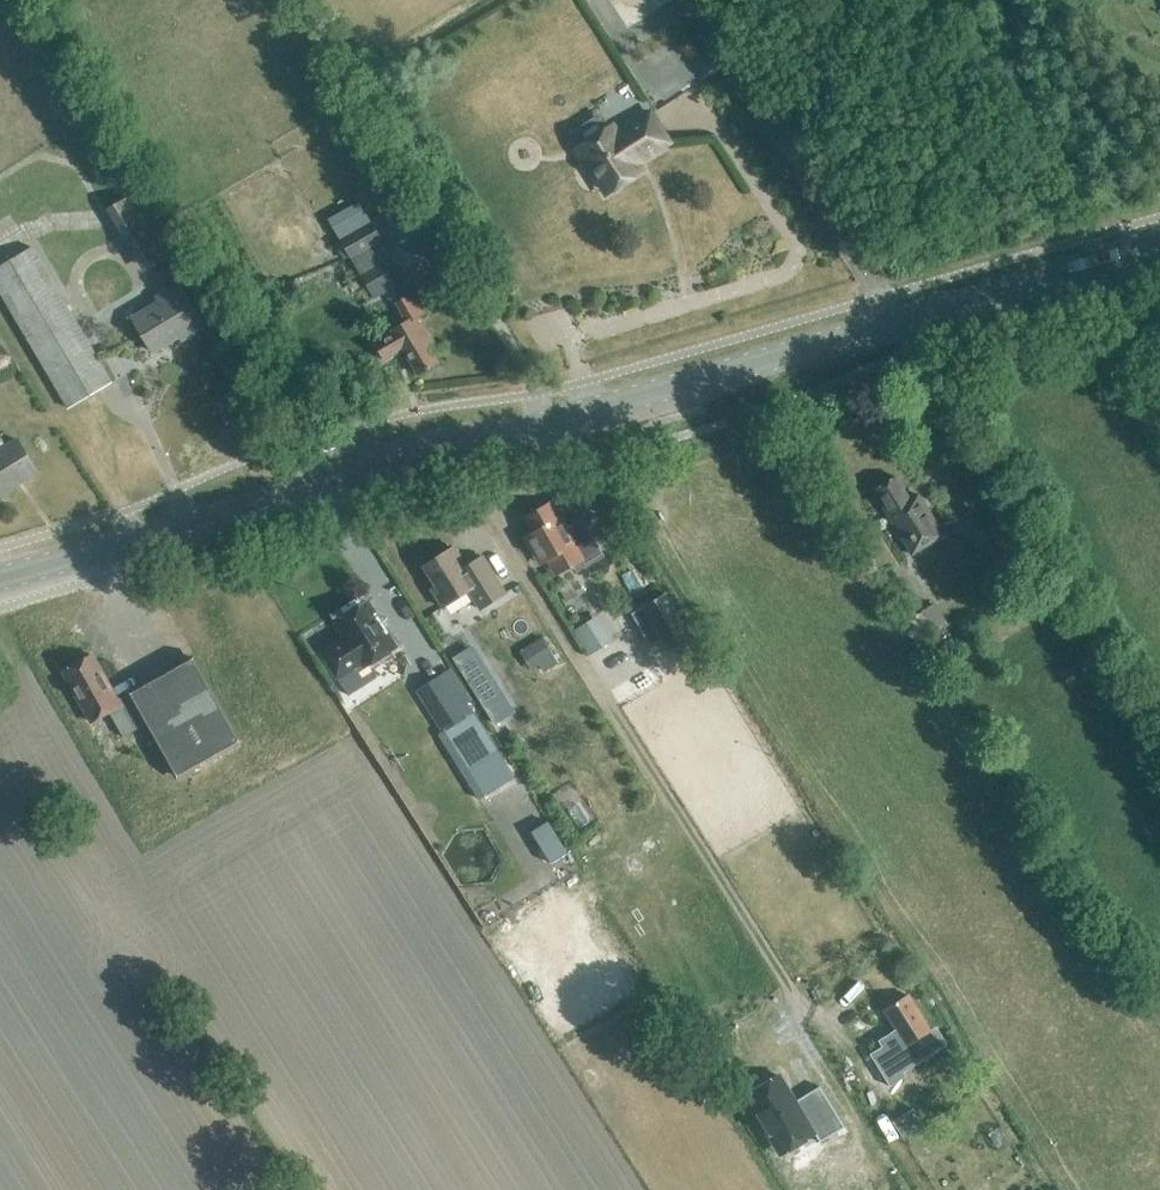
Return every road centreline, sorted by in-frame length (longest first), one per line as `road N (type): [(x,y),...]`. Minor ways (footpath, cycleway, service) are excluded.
road 1 (primary): [(0,578),(1159,247)]

